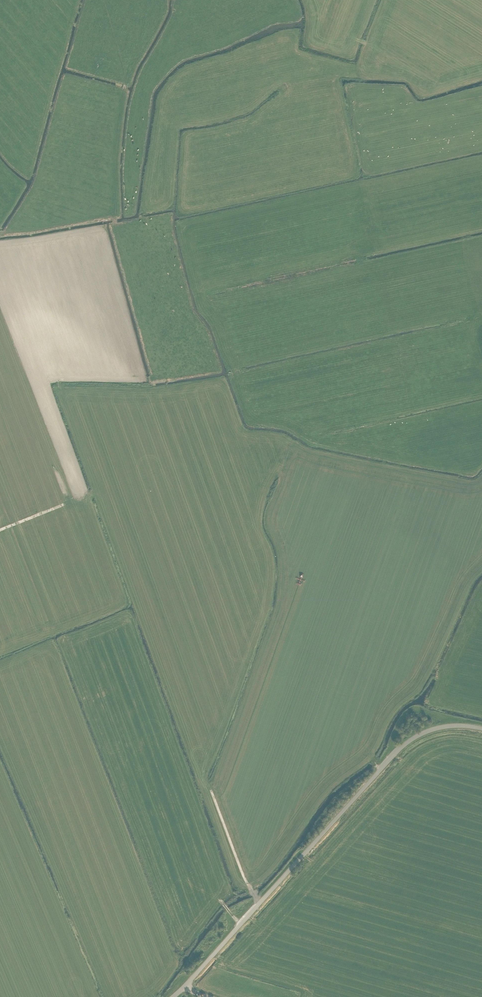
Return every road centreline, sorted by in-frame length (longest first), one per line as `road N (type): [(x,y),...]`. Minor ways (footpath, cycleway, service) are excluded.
road 1 (track): [(0,529),(100,497),(201,769),(261,902)]
road 2 (tertiary): [(174,996),(396,750),(429,729),(481,729)]

